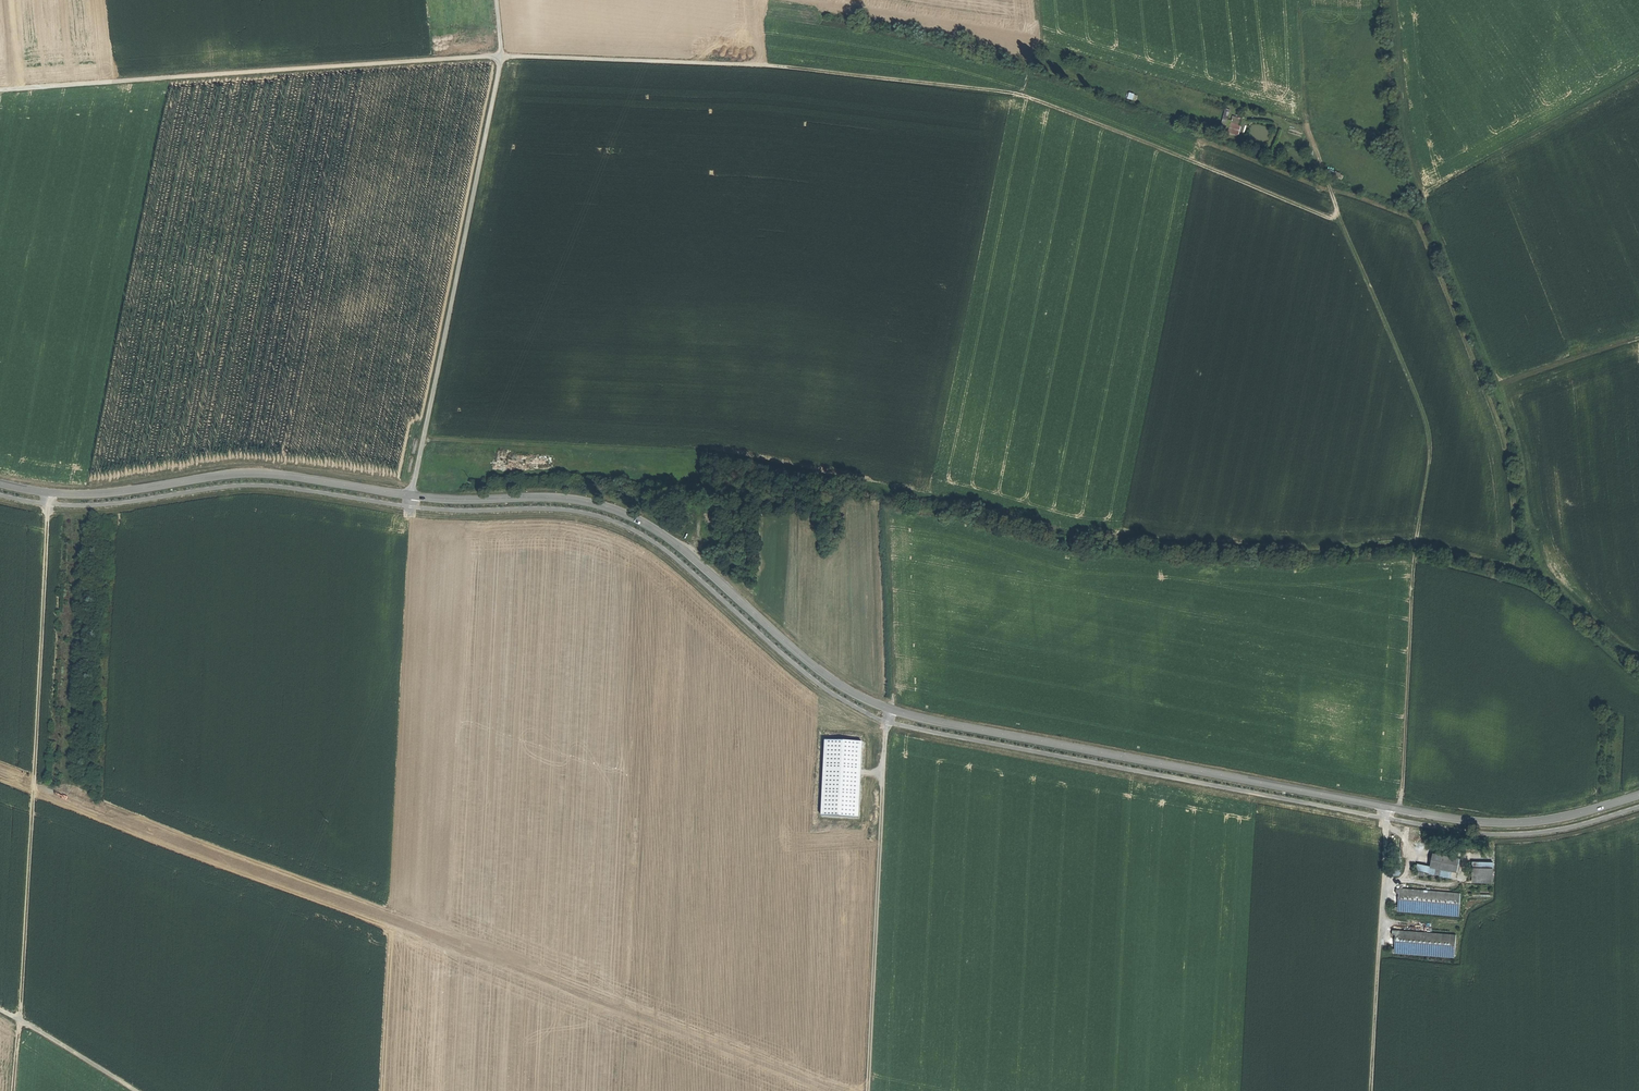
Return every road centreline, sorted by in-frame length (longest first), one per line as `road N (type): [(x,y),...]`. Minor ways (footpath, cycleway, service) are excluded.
road 1 (tertiary): [(1638,796),(1527,823),(1468,821),(887,708),(810,663),(661,533),(590,502),(443,499),(271,474),(93,494),(0,482)]
road 2 (track): [(1344,232),(1254,188),(1021,97),(764,65),(483,56),(0,90)]
road 3 (track): [(1419,538),(1297,548),(1069,535),(963,500),(714,452),(426,436)]
road 4 (track): [(892,709),(889,502),(959,511),(1069,547),(1297,560),(1417,552),(1401,809)]
road 5 (track): [(1638,653),(1535,559),(1518,433),(1408,155),(1393,0)]
road 6 (track): [(14,1090),(49,493)]
road 7 (track): [(1419,538),(1436,432),(1344,232),(1308,128),(1300,0)]
road 8 (track): [(408,495),(502,58),(496,0)]
road 9 (track): [(1443,246),(1429,251),(1507,454),(1515,557),(1419,538)]
road 10 (track): [(868,1090),(887,708)]
road 11 (track): [(1371,1090),(1388,806)]
road 12 (track): [(1638,104),(1426,202)]
road 13 (track): [(137,1090),(0,1011)]
road 14 (track): [(1638,336),(1498,384)]
road 15 (track): [(1329,188),(1416,219),(1429,251)]

